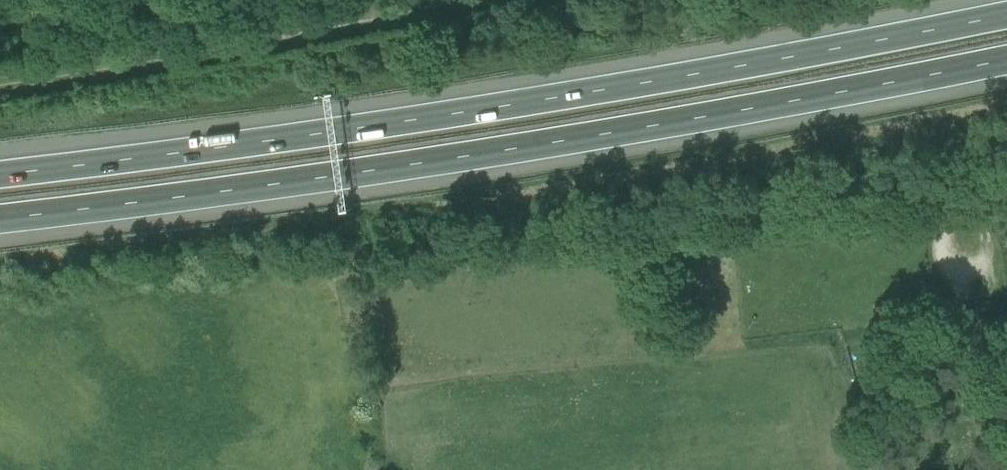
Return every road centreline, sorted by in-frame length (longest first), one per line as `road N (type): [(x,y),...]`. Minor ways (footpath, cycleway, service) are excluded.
road 1 (motorway): [(1006,14),(374,124),(0,173)]
road 2 (motorway): [(0,219),(387,168),(1006,61)]
road 3 (track): [(1006,190),(350,274)]
road 4 (track): [(0,88),(484,0)]

